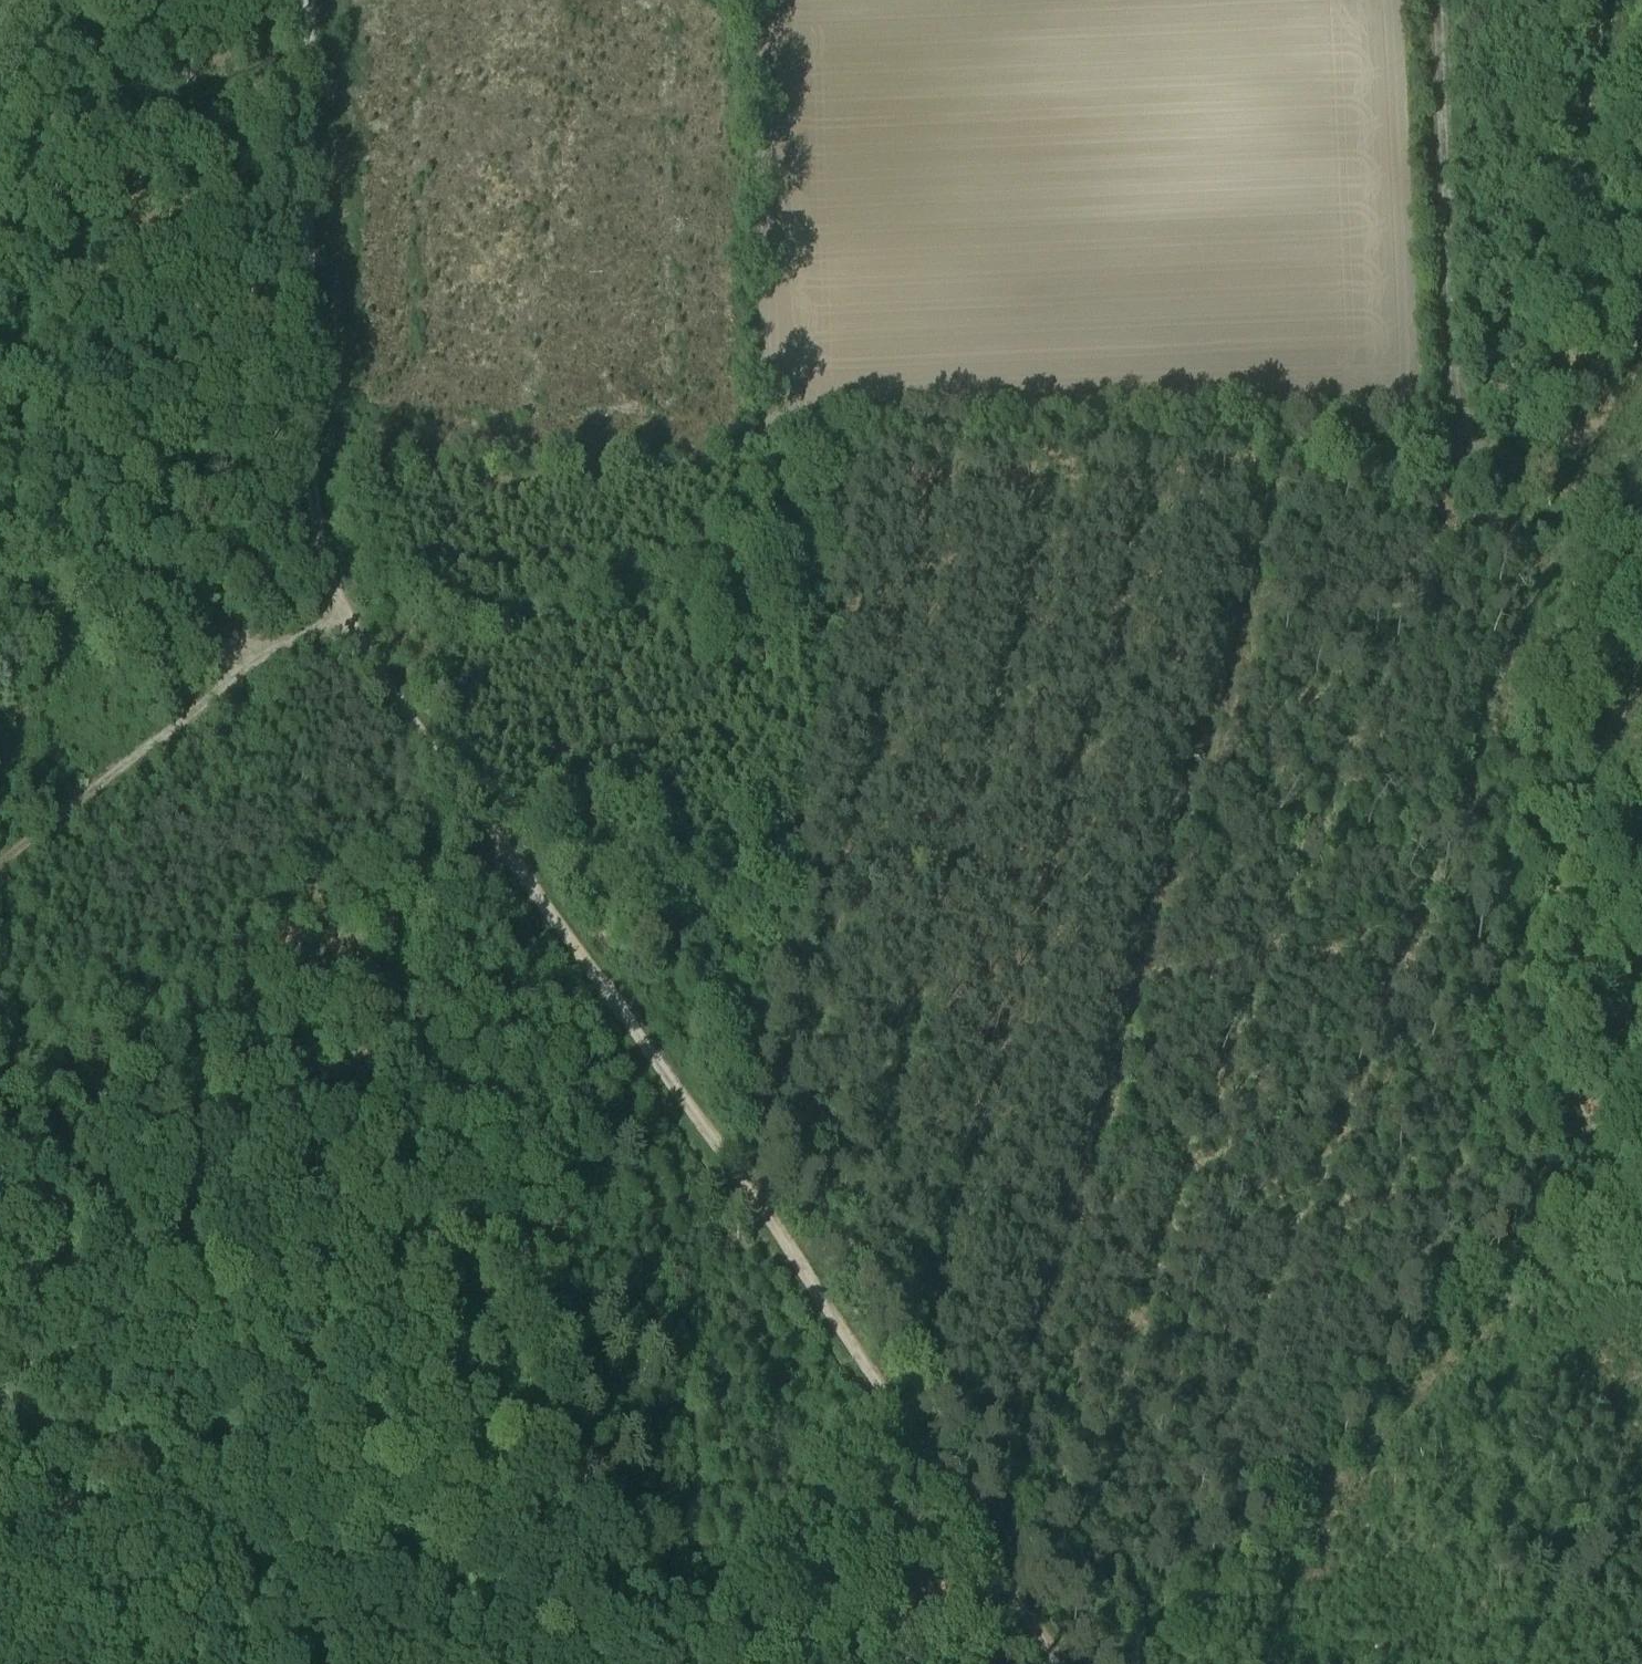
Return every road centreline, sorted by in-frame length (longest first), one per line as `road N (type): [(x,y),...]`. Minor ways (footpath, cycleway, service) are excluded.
road 1 (track): [(311,0),(299,211),(304,428),(324,565),(605,976),(1050,1663)]
road 2 (track): [(1434,0),(1454,449),(1569,488),(1641,548)]

